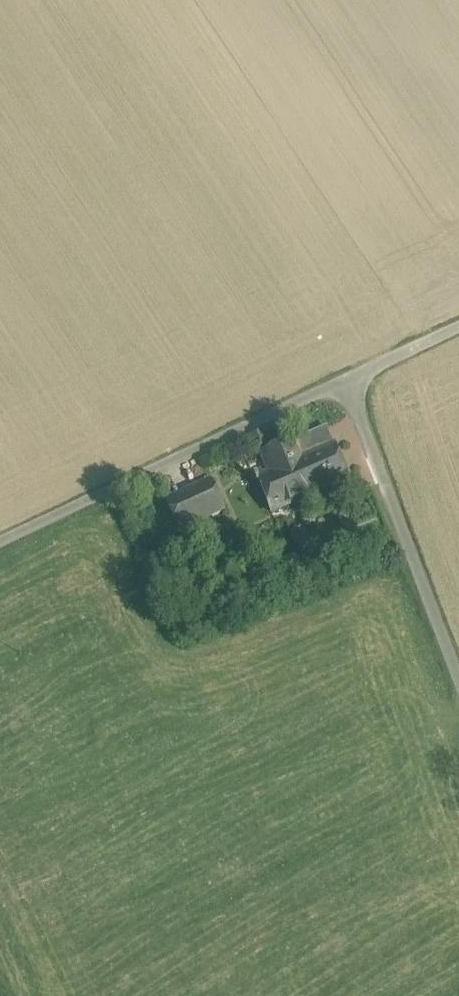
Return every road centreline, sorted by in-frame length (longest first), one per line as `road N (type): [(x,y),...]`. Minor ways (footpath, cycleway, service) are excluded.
road 1 (unclassified): [(0,545),(345,384)]
road 2 (unclassified): [(458,664),(345,384)]
road 3 (unclassified): [(345,384),(458,331)]

